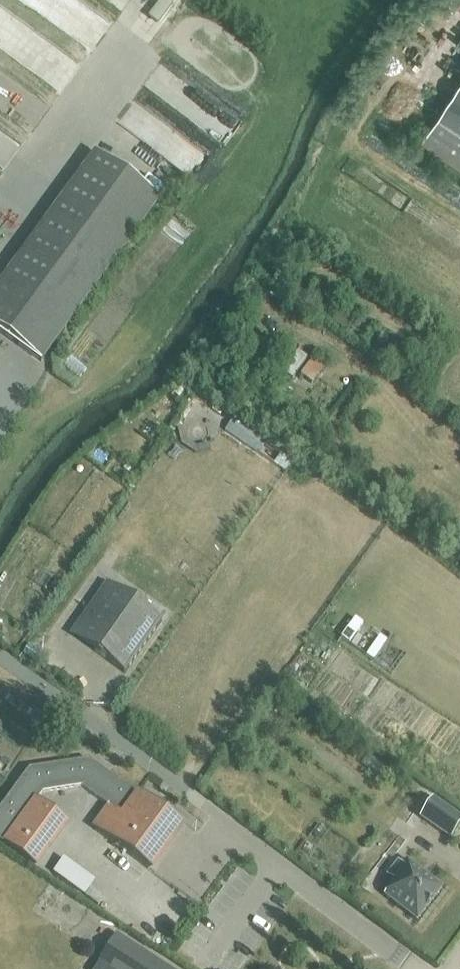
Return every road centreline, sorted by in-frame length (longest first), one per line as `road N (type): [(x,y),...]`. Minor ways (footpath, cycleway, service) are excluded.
road 1 (unclassified): [(415,968),(0,654)]

